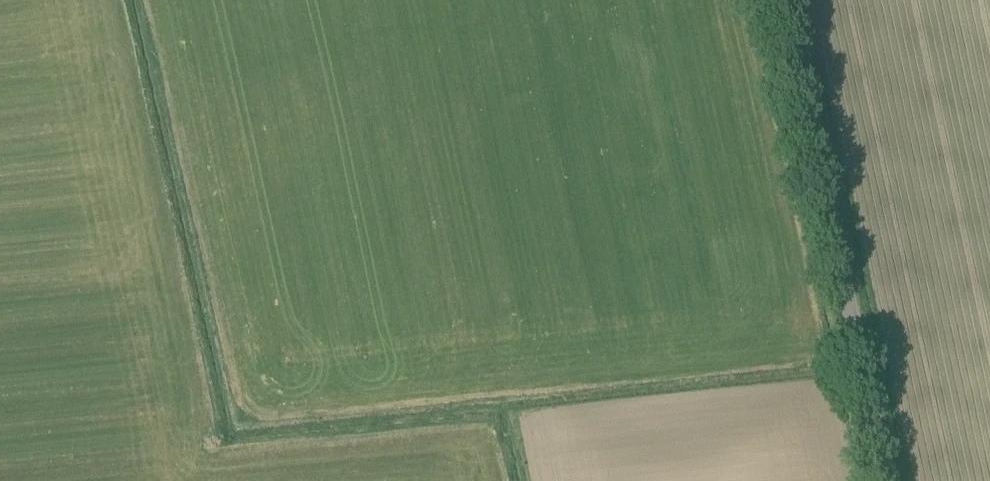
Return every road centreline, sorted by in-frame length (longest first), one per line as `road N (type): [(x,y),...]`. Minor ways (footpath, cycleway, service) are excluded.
road 1 (unclassified): [(884,480),(779,0)]

